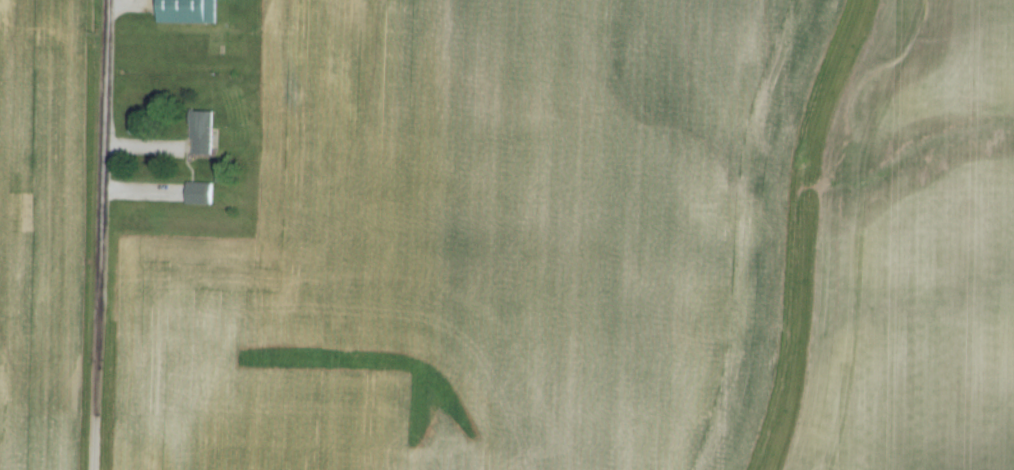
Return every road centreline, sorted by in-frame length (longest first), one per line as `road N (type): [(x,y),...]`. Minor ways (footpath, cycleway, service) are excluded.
road 1 (residential): [(88,469),(101,0)]

